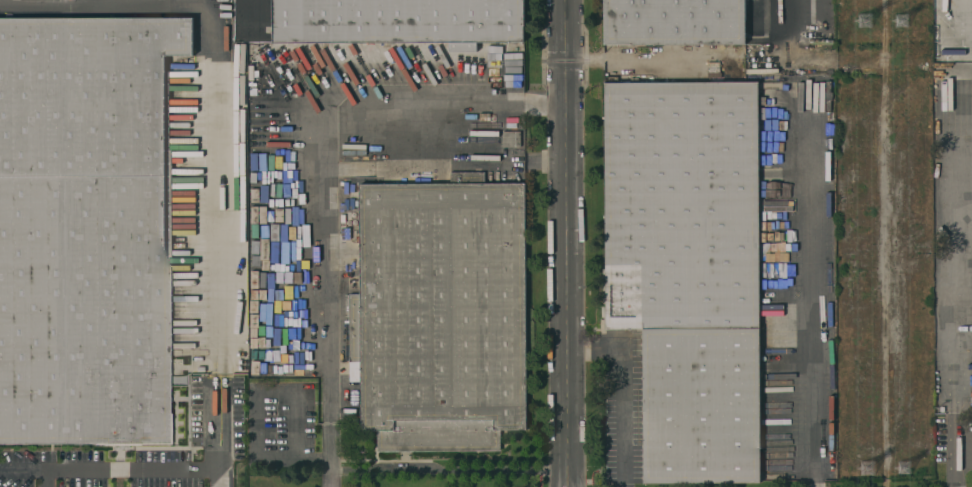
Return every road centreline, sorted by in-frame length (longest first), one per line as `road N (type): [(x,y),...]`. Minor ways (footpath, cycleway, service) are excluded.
road 1 (tertiary): [(568,486),(567,0)]

